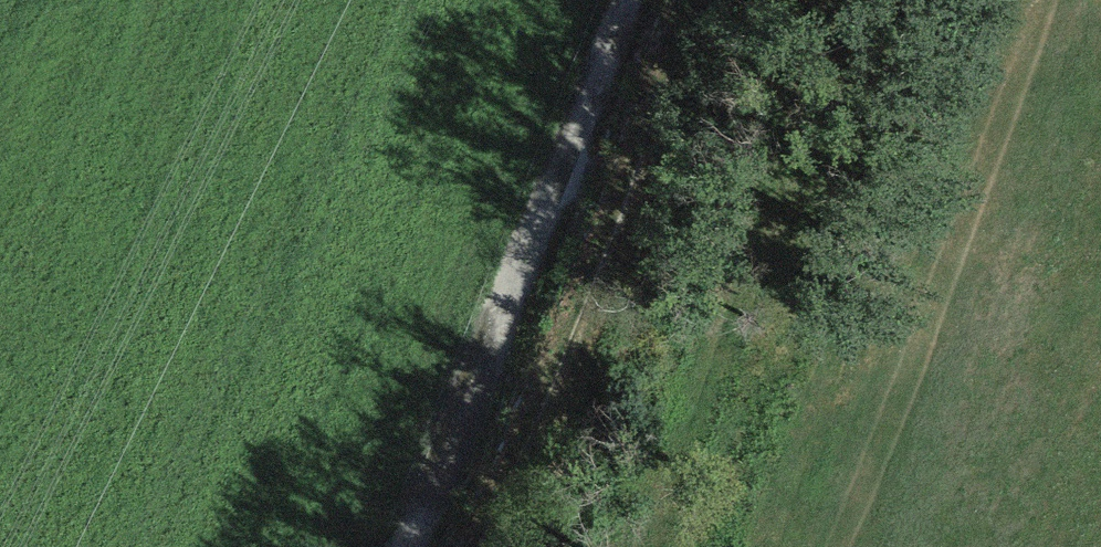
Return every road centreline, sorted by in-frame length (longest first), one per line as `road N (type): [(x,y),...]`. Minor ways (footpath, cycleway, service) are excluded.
road 1 (track): [(482,546),(624,241),(703,0)]
road 2 (track): [(411,546),(555,220),(632,0)]

